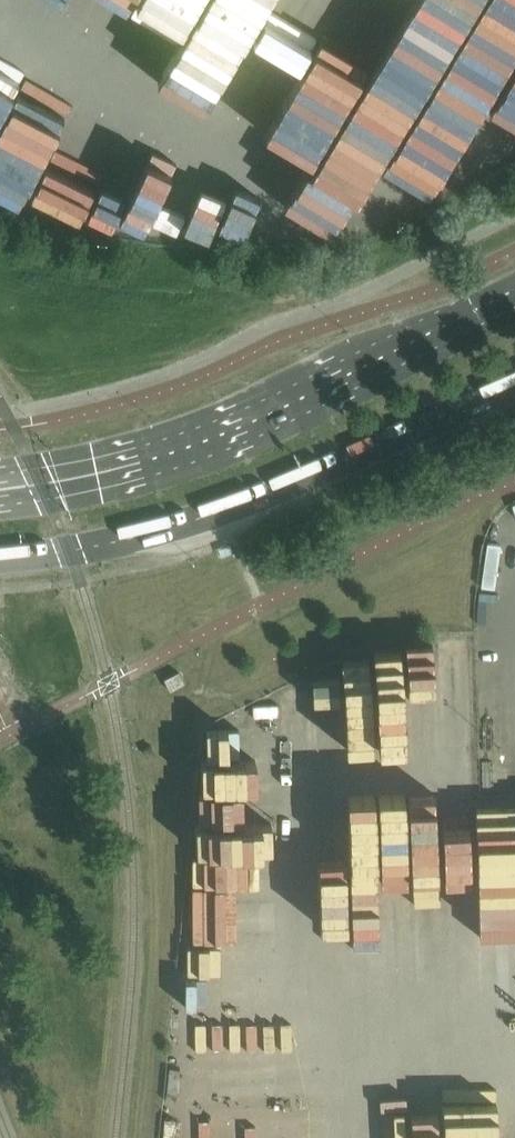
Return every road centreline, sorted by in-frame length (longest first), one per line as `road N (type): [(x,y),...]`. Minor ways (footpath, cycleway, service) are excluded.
road 1 (secondary): [(0,560),(97,547),(222,512),(514,387)]
road 2 (secondary): [(514,299),(236,430),(97,474)]

